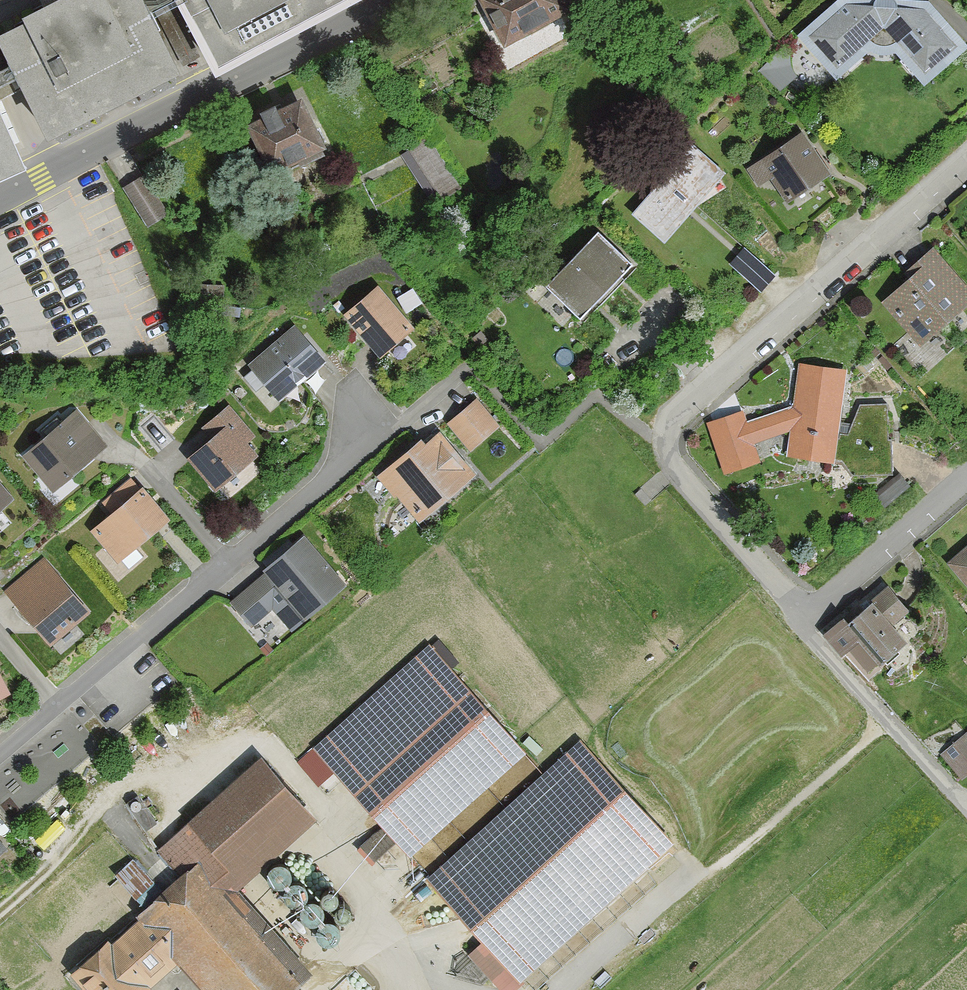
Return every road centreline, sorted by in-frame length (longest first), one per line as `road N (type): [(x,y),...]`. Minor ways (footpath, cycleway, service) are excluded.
road 1 (residential): [(803,622),(653,437),(966,160)]
road 2 (residential): [(403,426),(0,757)]
road 3 (residential): [(0,205),(393,0)]
road 4 (residential): [(966,806),(803,622)]
road 5 (residential): [(966,479),(803,622)]

